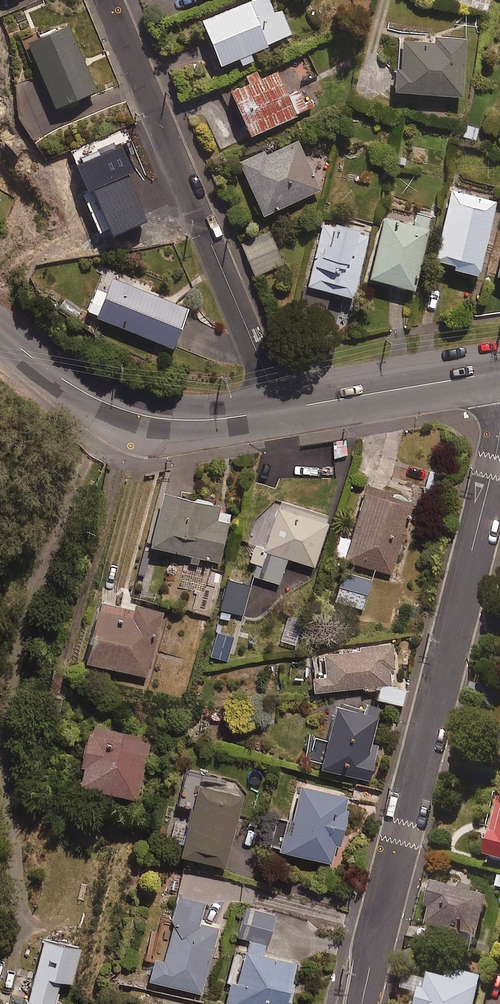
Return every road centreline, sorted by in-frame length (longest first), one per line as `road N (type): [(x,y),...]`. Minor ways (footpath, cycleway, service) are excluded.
road 1 (residential): [(362,1003),(498,443),(494,376)]
road 2 (residential): [(103,0),(114,49),(195,187),(281,407)]
road 3 (track): [(105,422),(25,619),(0,735)]
road 4 (residential): [(281,407),(105,422),(0,333)]
road 5 (residential): [(494,376),(281,407)]

